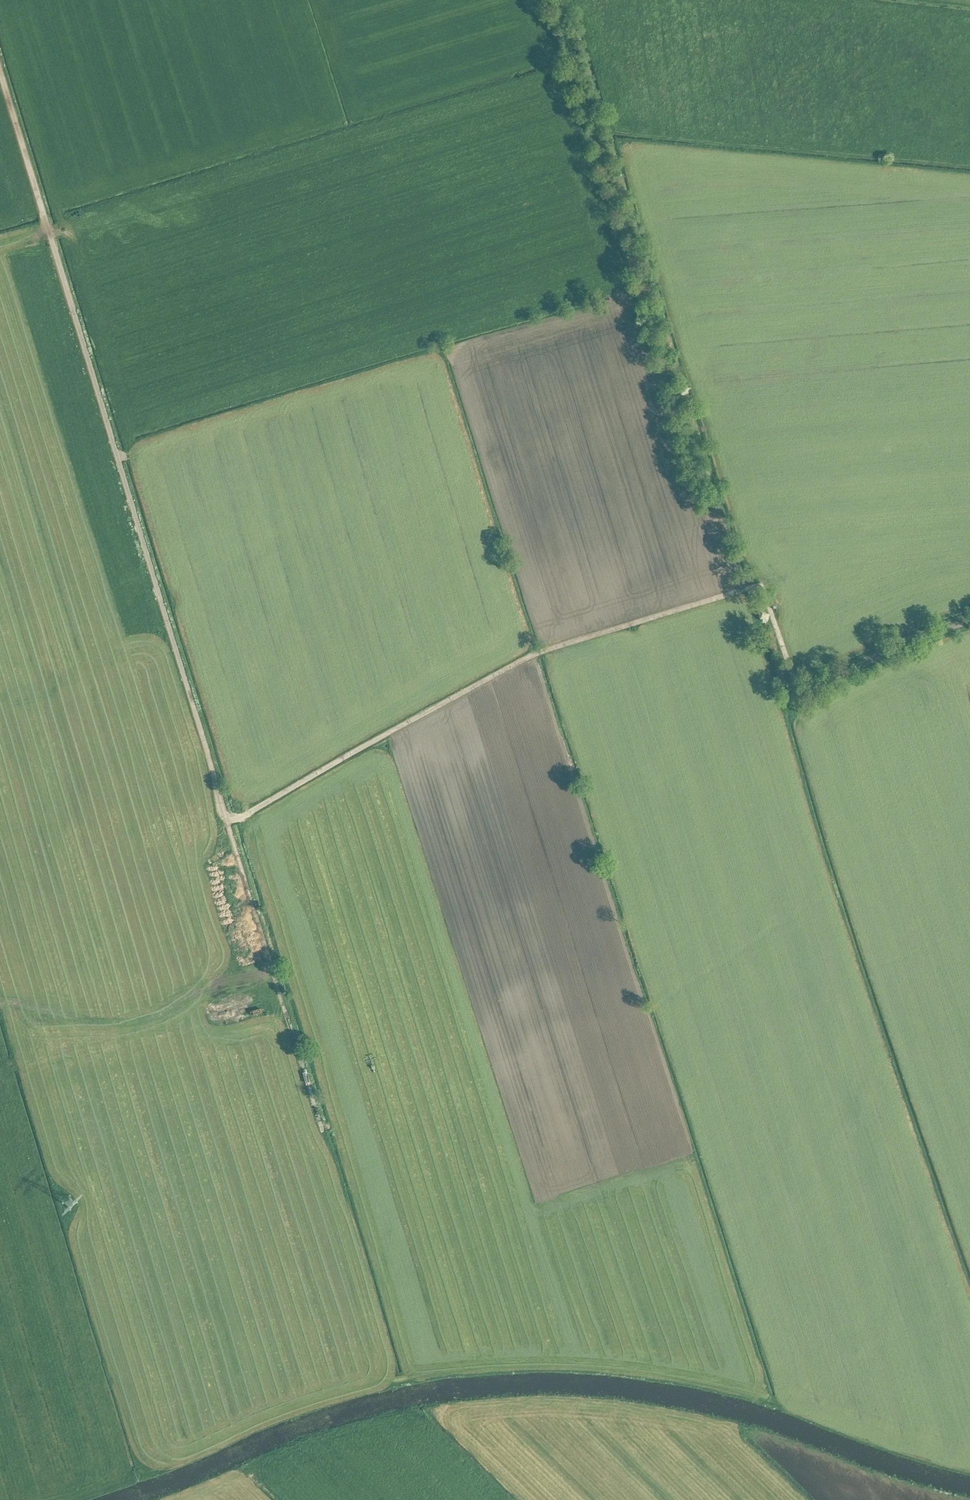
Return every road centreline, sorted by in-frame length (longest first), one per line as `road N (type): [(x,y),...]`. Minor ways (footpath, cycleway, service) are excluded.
road 1 (unclassified): [(775,698),(969,613)]

